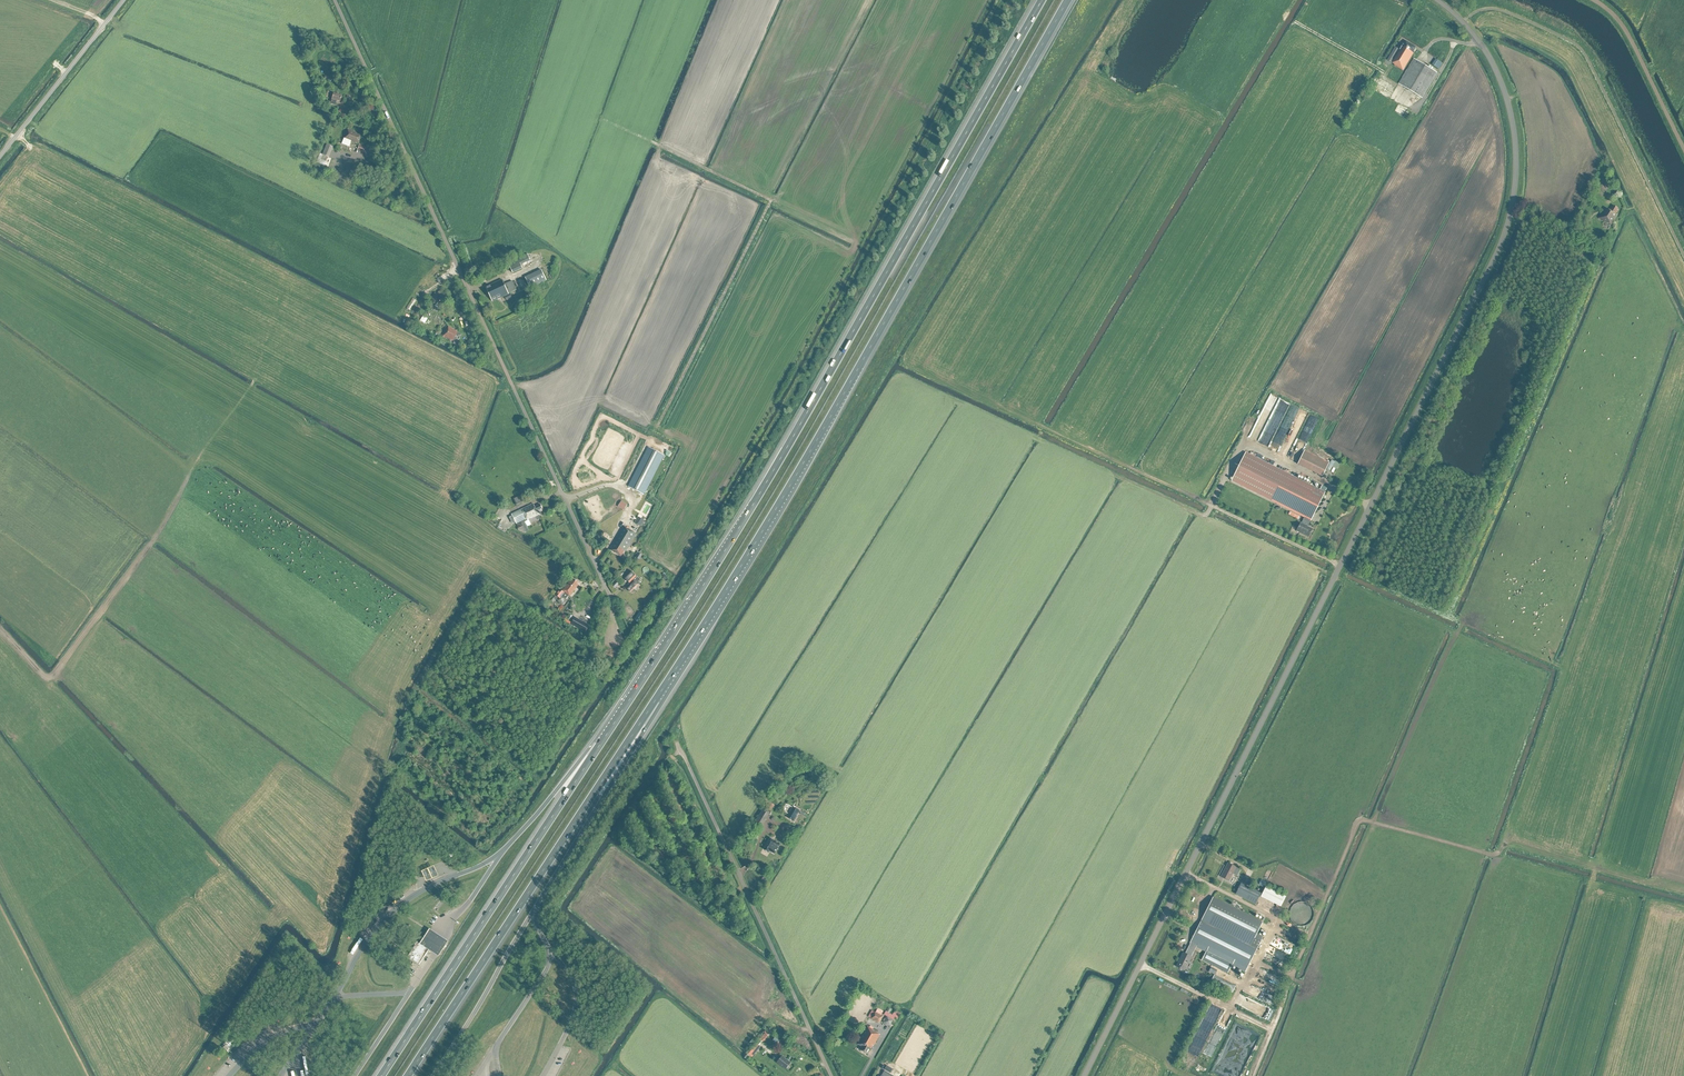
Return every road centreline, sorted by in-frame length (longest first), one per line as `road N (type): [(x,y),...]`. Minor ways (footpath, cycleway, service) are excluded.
road 1 (unclassified): [(1085,1075),(1511,210),(1517,158),(1500,80),(1465,23),(1434,0)]
road 2 (motorway): [(1042,0),(751,509),(609,731)]
road 3 (motorway): [(664,687),(831,416),(1068,0)]
road 4 (unclassified): [(615,637),(599,572),(331,0)]
road 5 (motorway): [(407,1075),(664,687)]
road 6 (motorway): [(609,731),(381,1075)]
road 7 (unclassified): [(830,1075),(676,733)]
road 8 (motorway): [(535,908),(664,687)]
road 9 (unclassified): [(0,157),(125,0)]
road 10 (track): [(1593,0),(1625,28),(1683,148)]
road 11 (motorway): [(609,731),(503,851)]

